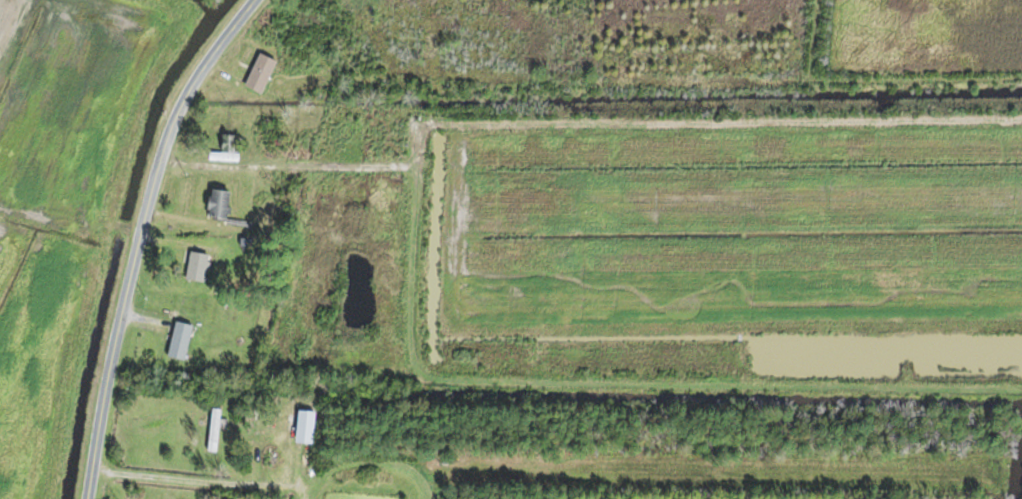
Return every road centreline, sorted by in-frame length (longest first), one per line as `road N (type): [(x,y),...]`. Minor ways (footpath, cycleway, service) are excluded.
road 1 (residential): [(251,0),(190,84),(162,147),(111,348),(86,498)]

